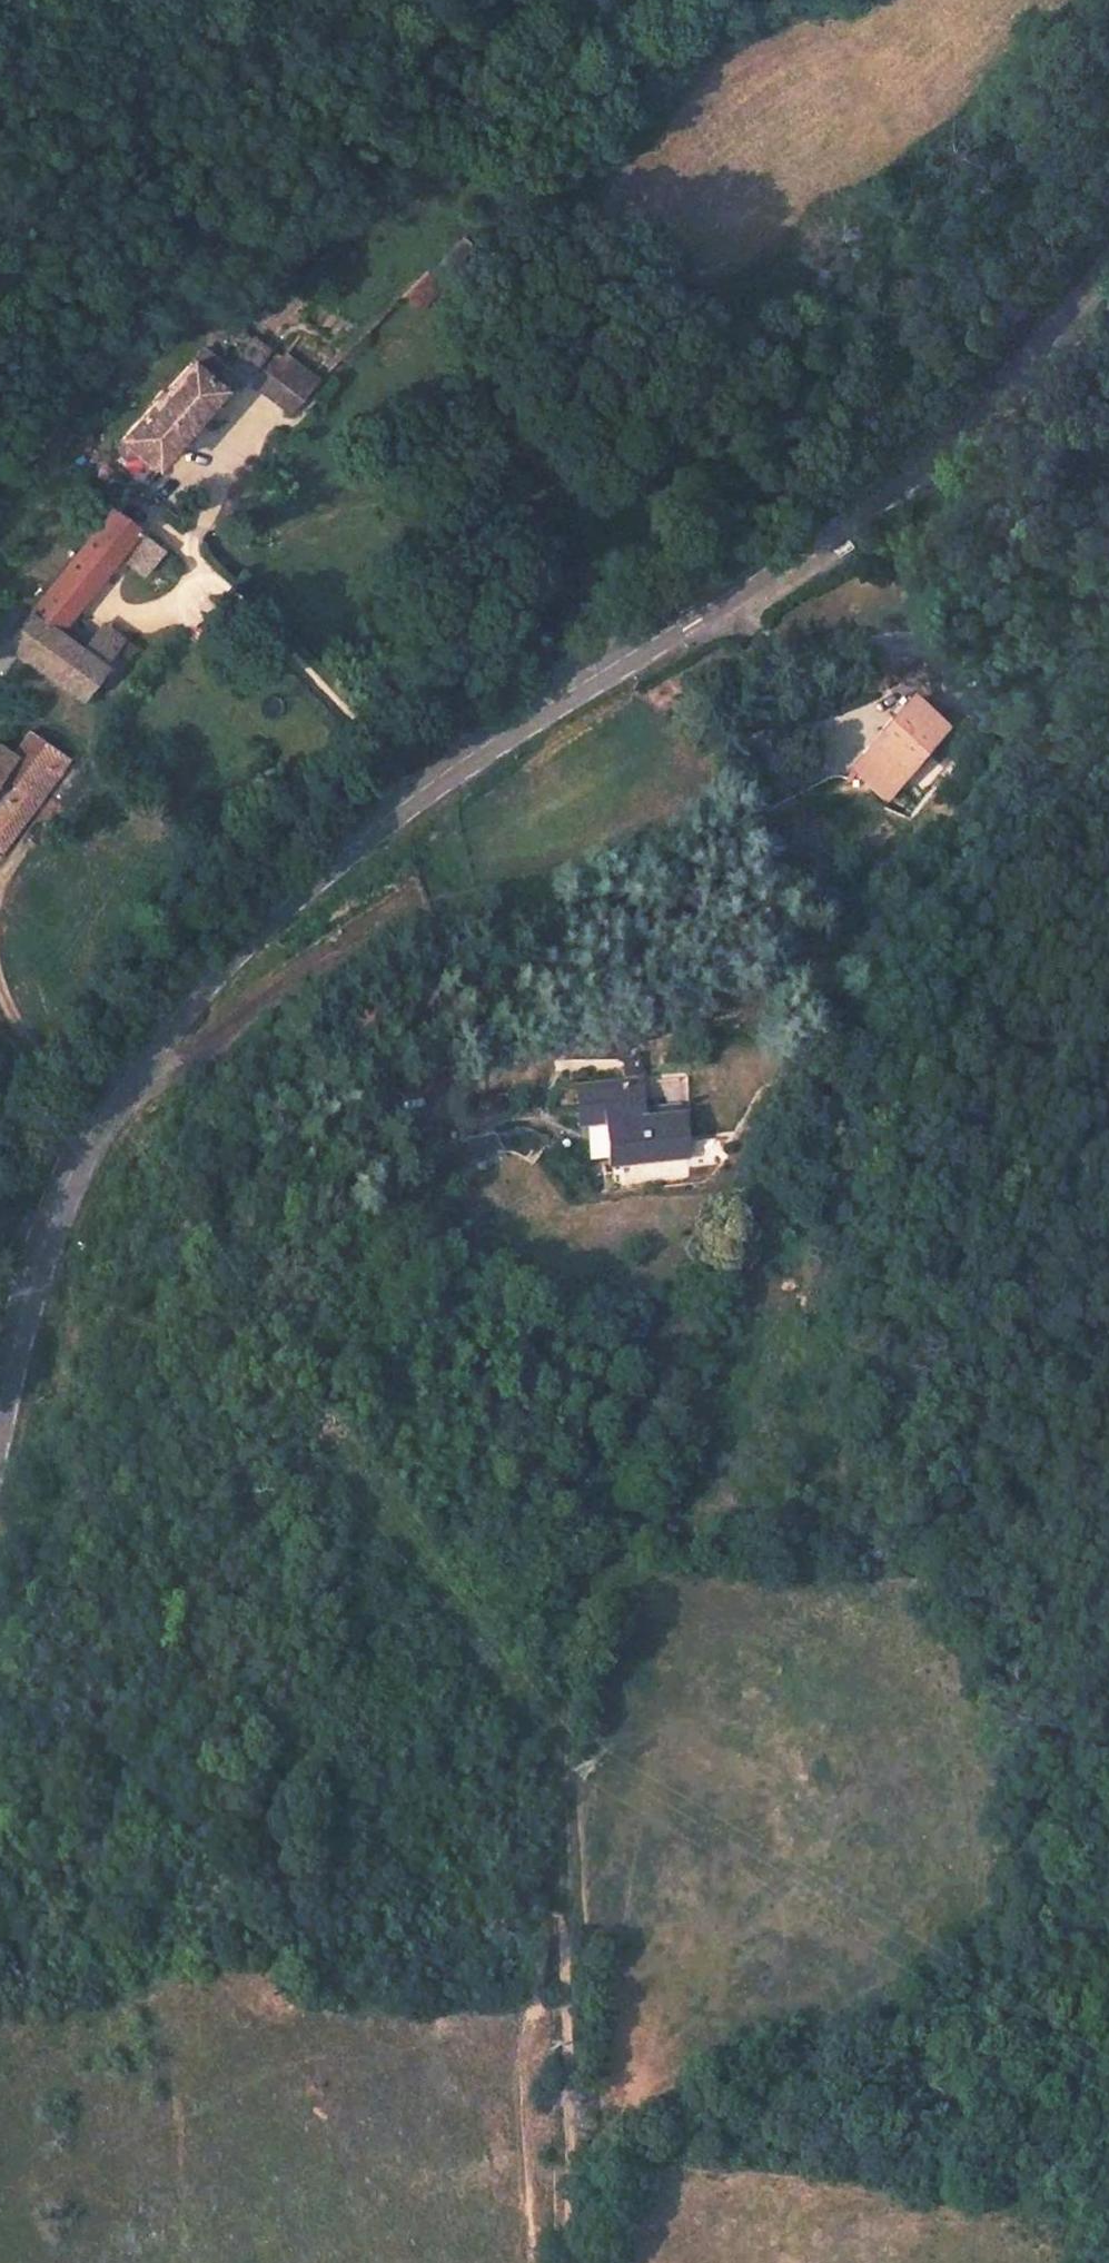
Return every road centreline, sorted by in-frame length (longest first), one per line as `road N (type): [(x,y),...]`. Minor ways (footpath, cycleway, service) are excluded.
road 1 (secondary): [(1108,261),(957,437),(418,791),(316,867),(213,962),(99,1114),(47,1225),(0,1391)]
road 2 (track): [(562,2262),(557,2127),(569,1953),(545,1979)]

